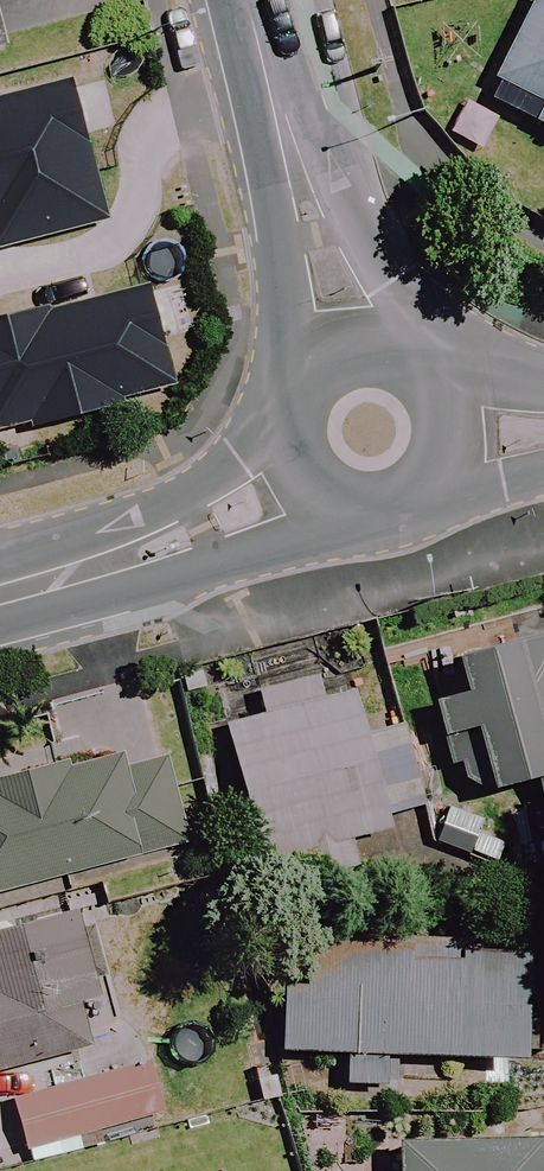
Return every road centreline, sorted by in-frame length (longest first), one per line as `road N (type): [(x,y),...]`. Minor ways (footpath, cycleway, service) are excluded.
road 1 (tertiary): [(349,357),(252,0)]
road 2 (secondary): [(307,472),(160,541),(0,591)]
road 3 (secondary): [(448,436),(430,479),(390,504),(344,501),(307,472)]
road 4 (secondary): [(349,357),(398,358),(419,370),(436,389),(448,436)]
road 5 (secondary): [(307,472),(297,451),(299,404),(328,367),(349,357)]

